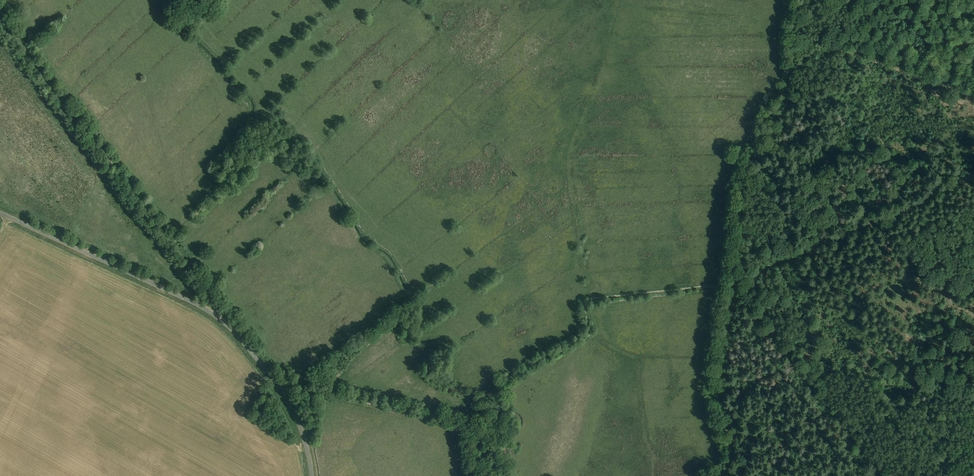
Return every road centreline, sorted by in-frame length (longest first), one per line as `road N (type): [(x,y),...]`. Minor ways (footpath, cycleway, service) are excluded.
road 1 (unclassified): [(312,475),(290,406),(217,317),(0,213)]
road 2 (track): [(217,317),(209,293),(0,16)]
road 3 (track): [(834,0),(798,32),(784,101),(746,173),(733,282)]
road 4 (track): [(878,475),(733,282)]
road 5 (track): [(279,387),(343,397),(470,436)]
road 6 (track): [(809,249),(973,176)]

